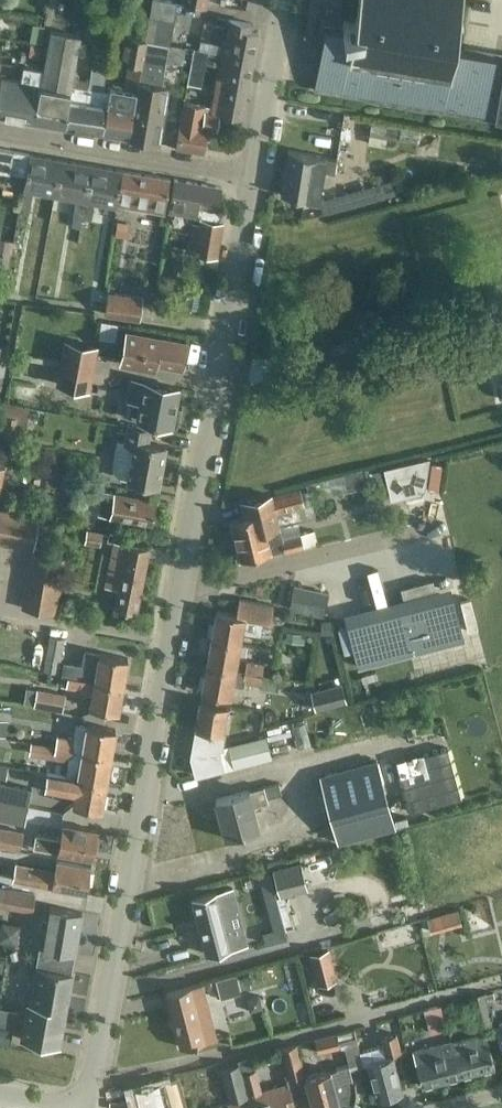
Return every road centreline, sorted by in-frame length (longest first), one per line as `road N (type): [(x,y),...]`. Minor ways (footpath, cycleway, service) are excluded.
road 1 (residential): [(167,640),(254,174)]
road 2 (residential): [(91,1107),(167,640)]
road 3 (residential): [(254,174),(0,131)]
road 4 (residential): [(254,174),(283,0)]
road 5 (residential): [(167,640),(0,613)]

